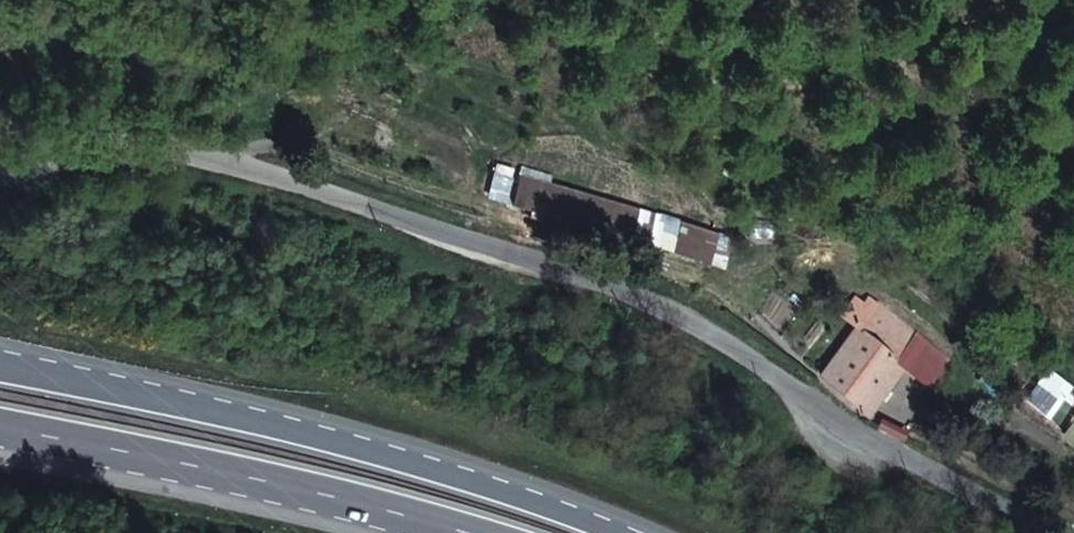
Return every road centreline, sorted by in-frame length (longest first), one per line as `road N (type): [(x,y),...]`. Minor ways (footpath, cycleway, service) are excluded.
road 1 (unclassified): [(1052,532),(835,422),(719,346),(179,145)]
road 2 (trunk): [(616,532),(397,459),(0,368)]
road 3 (trunk): [(0,427),(383,510),(450,532)]
road 4 (unclassified): [(179,145),(0,181)]
road 5 (unclassified): [(0,154),(179,145)]

